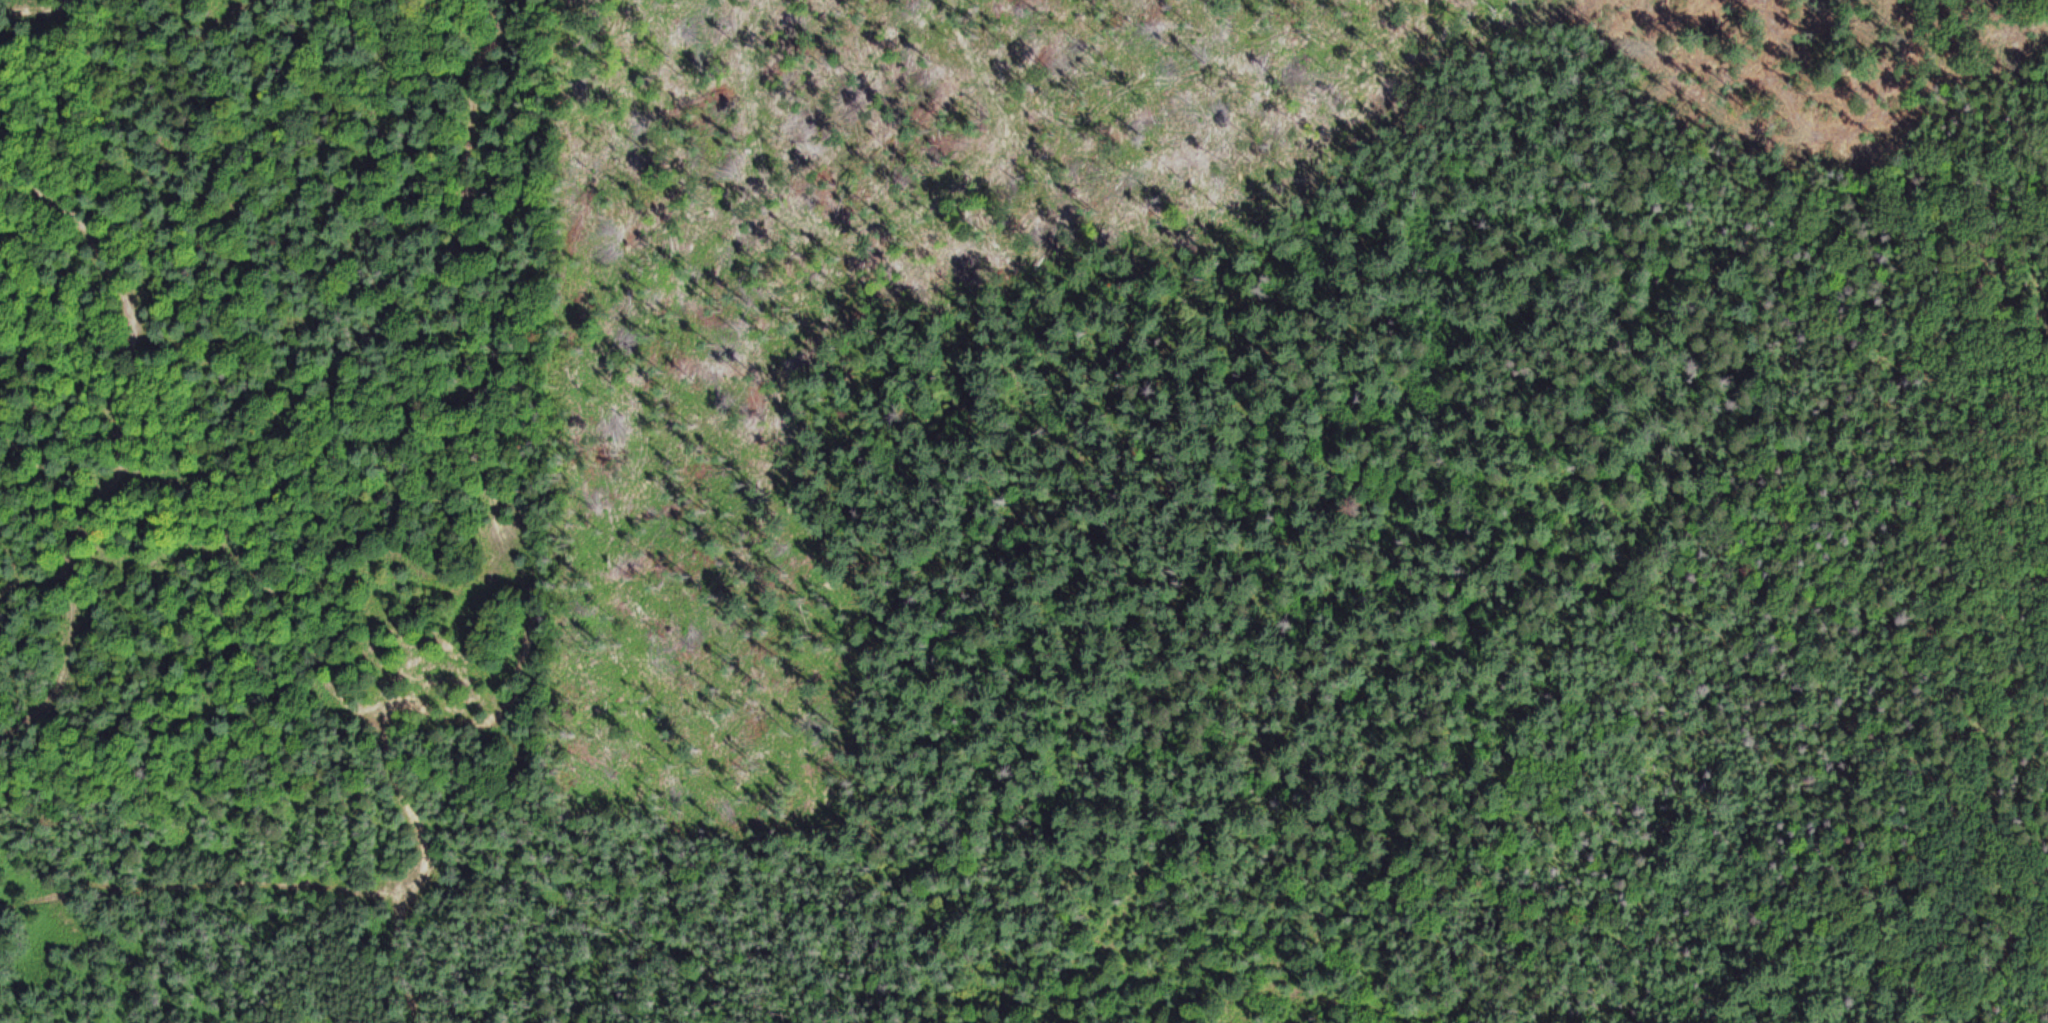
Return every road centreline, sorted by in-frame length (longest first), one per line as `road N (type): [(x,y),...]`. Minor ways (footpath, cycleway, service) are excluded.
road 1 (track): [(0,174),(94,228),(136,316),(115,419),(116,477),(80,531),(63,691),(0,743)]

